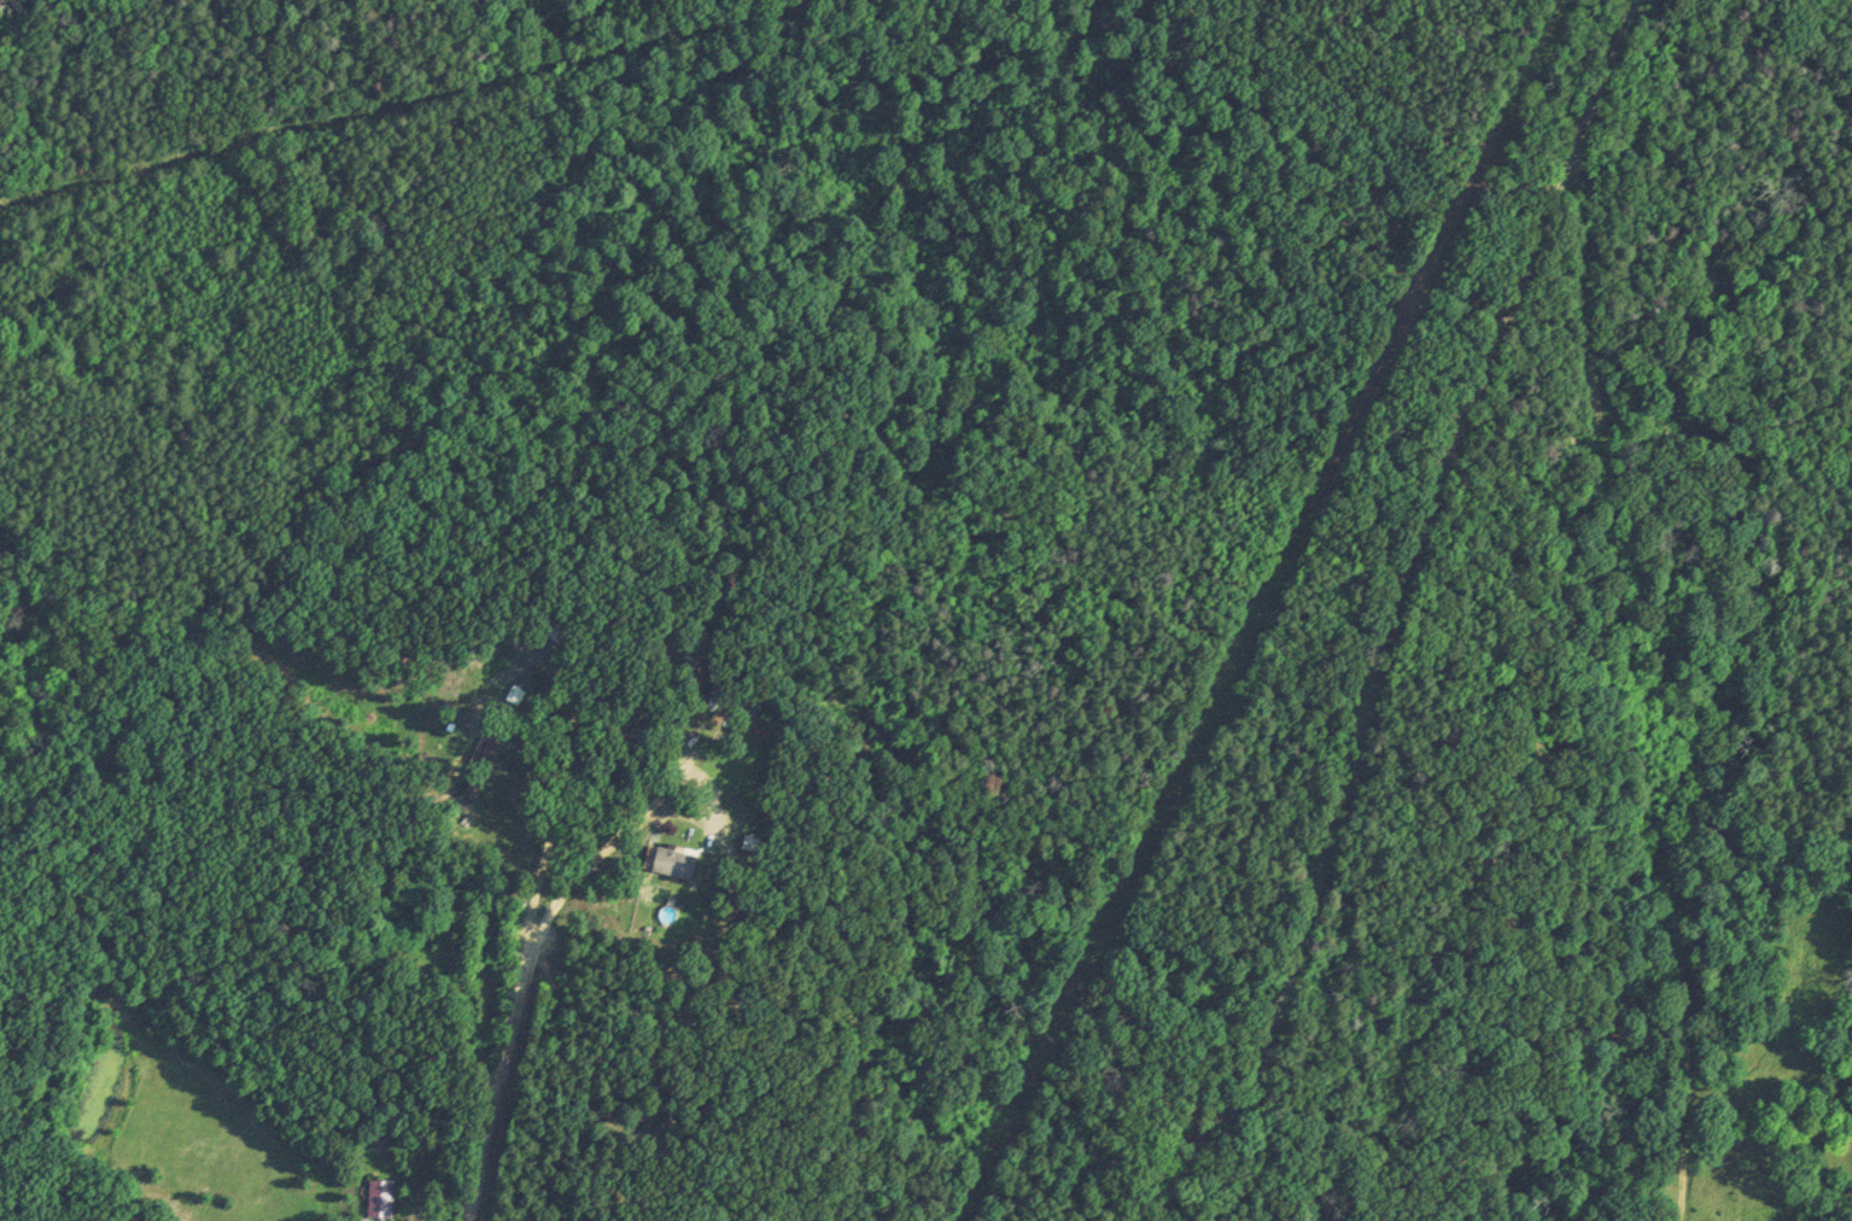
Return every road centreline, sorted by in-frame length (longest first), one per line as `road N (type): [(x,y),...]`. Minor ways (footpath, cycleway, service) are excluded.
road 1 (residential): [(469,1220),(571,770)]

